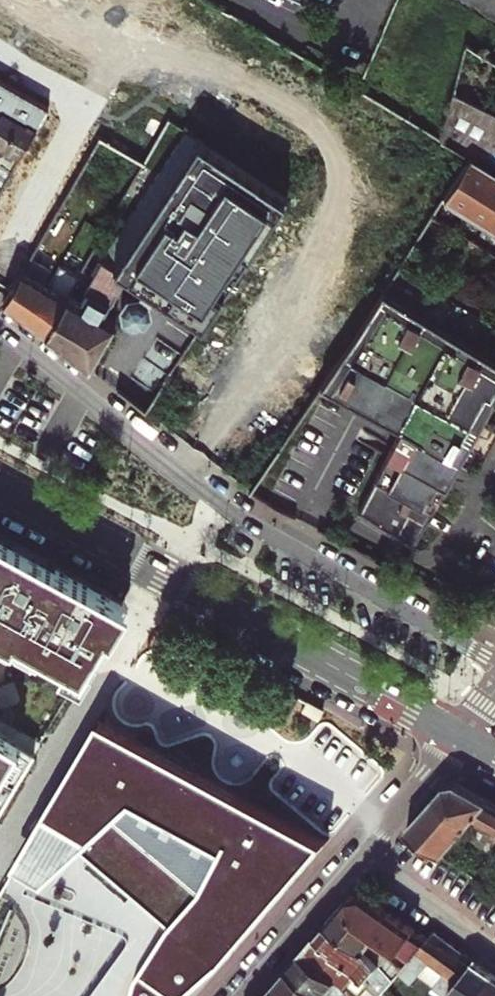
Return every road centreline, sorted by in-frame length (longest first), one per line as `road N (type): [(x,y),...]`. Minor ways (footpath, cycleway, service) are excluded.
road 1 (residential): [(494,655),(240,518),(0,327)]
road 2 (tertiary): [(461,737),(0,486)]
road 3 (tertiary): [(361,854),(239,995)]
road 4 (residential): [(361,854),(494,951)]
road 5 (tertiary): [(461,737),(361,854)]

